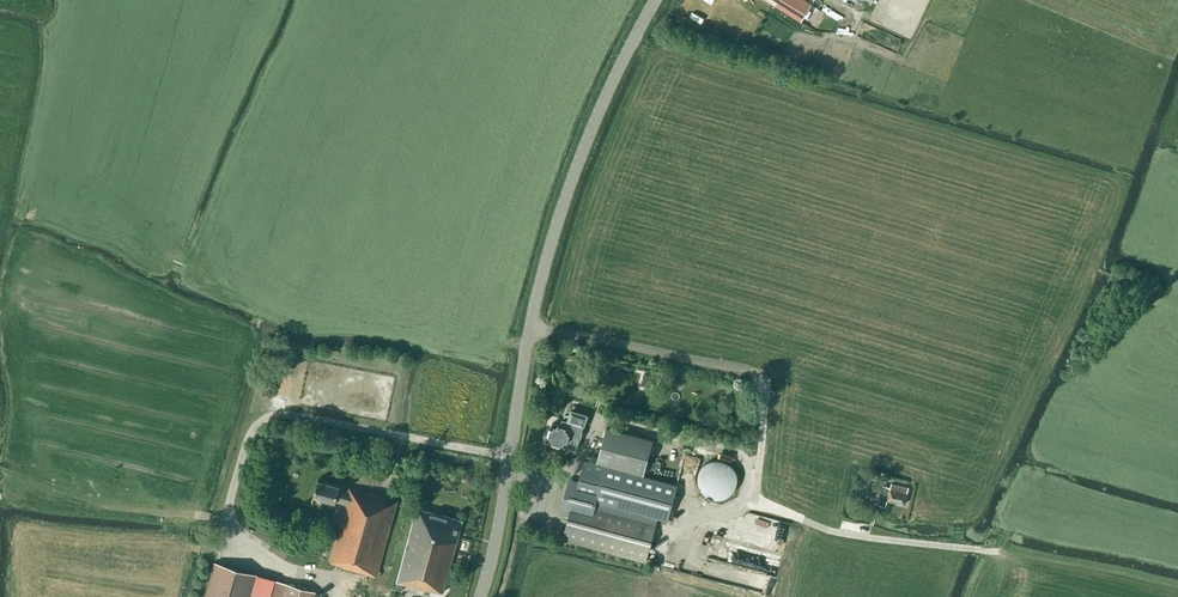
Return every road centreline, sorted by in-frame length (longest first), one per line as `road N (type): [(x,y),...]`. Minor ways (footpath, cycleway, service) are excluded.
road 1 (unclassified): [(530,330),(759,374),(756,499),(832,531),(995,551)]
road 2 (tertiary): [(530,330),(571,185),(656,0)]
road 3 (tertiary): [(480,596),(530,330)]

